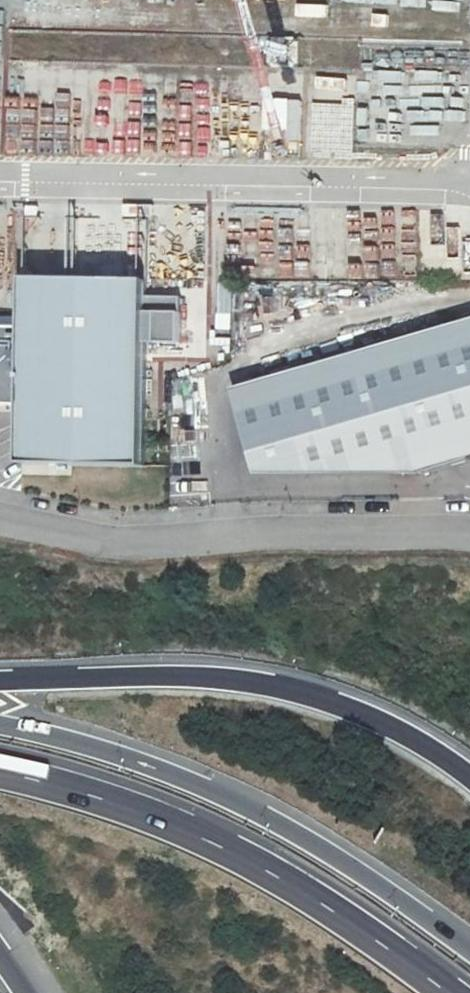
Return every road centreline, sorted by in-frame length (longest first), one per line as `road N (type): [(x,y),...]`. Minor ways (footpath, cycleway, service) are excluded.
road 1 (motorway): [(469,951),(328,853),(227,799),(84,745),(0,727)]
road 2 (motorway): [(446,992),(268,873),(153,819),(0,775)]
road 3 (motorway): [(469,776),(372,717),(274,686),(164,676),(0,681)]
road 4 (residential): [(469,531),(112,545),(0,519)]

